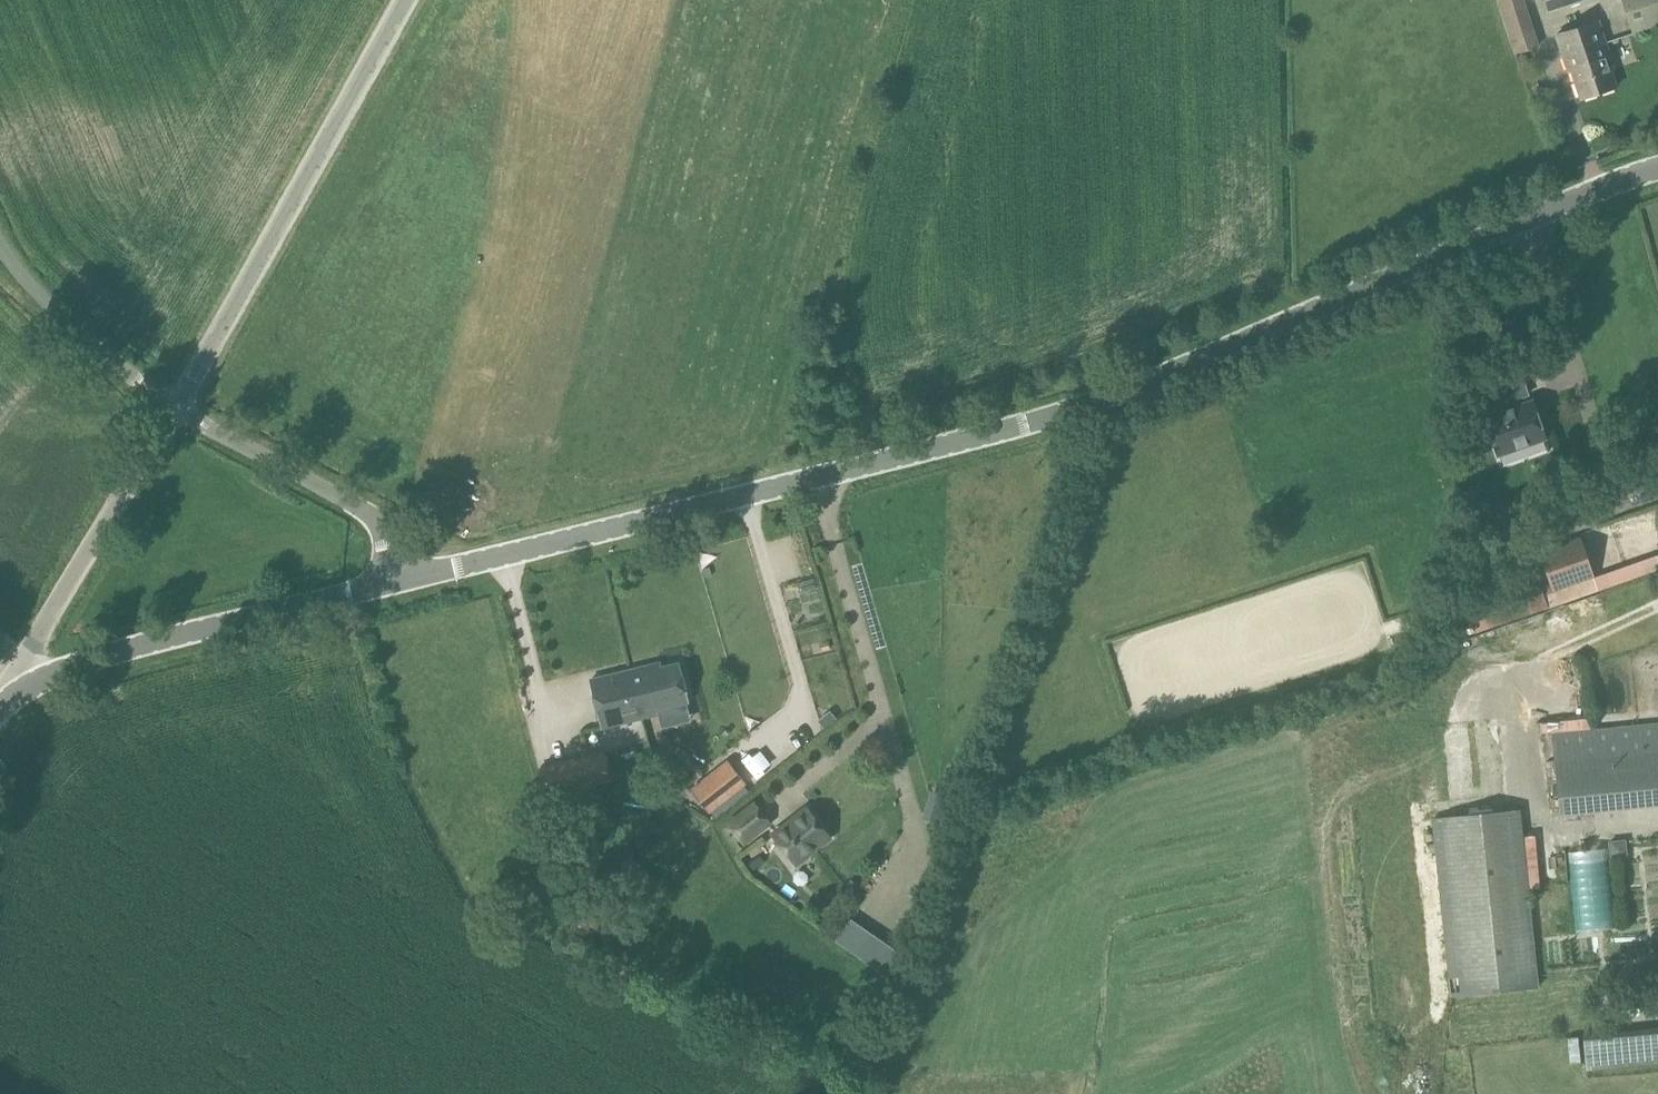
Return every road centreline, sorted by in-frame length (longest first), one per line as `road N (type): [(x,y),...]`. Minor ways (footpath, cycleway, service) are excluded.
road 1 (tertiary): [(407,577),(966,449),(1197,371),(1623,178),(1657,171)]
road 2 (unclassified): [(175,407),(407,0)]
road 3 (tertiary): [(12,695),(117,652),(407,577)]
road 4 (unclassified): [(12,695),(175,407)]
road 5 (unclassified): [(407,577),(379,519),(175,407)]
road 6 (unclassified): [(175,407),(32,288),(0,243)]

